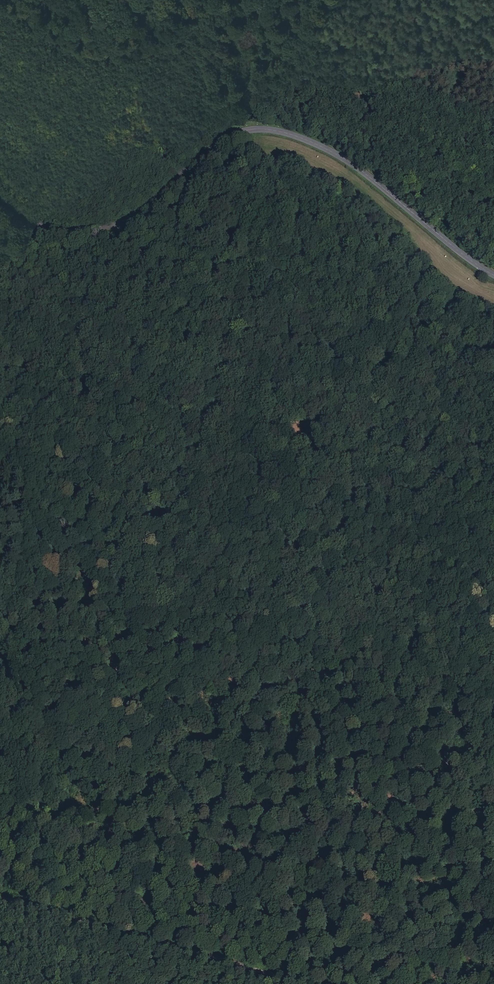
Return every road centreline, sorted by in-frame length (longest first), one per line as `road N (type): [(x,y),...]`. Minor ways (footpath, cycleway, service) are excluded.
road 1 (tertiary): [(0,199),(62,227),(110,224),(213,145),(262,129),(333,151),(493,274)]
road 2 (track): [(0,900),(308,983)]
road 3 (track): [(0,474),(32,483),(43,502),(0,650)]

